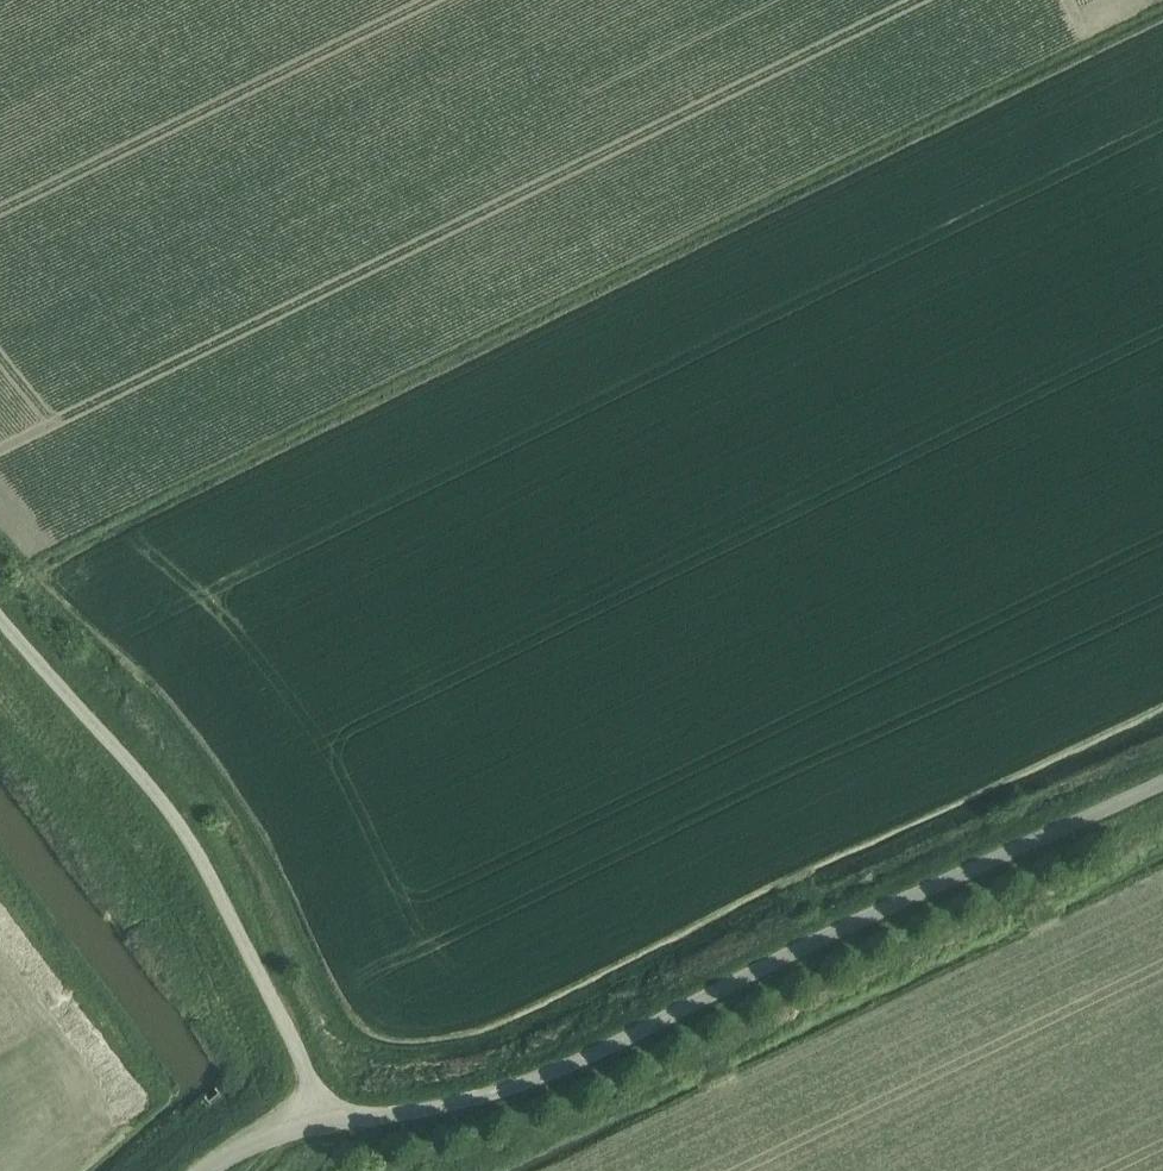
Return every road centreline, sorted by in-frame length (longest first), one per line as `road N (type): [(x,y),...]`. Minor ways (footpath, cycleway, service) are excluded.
road 1 (unclassified): [(317,1113),(414,1118),(467,1103),(1162,787)]
road 2 (unclassified): [(317,1113),(147,797),(0,620)]
road 3 (unclassified): [(202,1170),(237,1144),(317,1113)]

